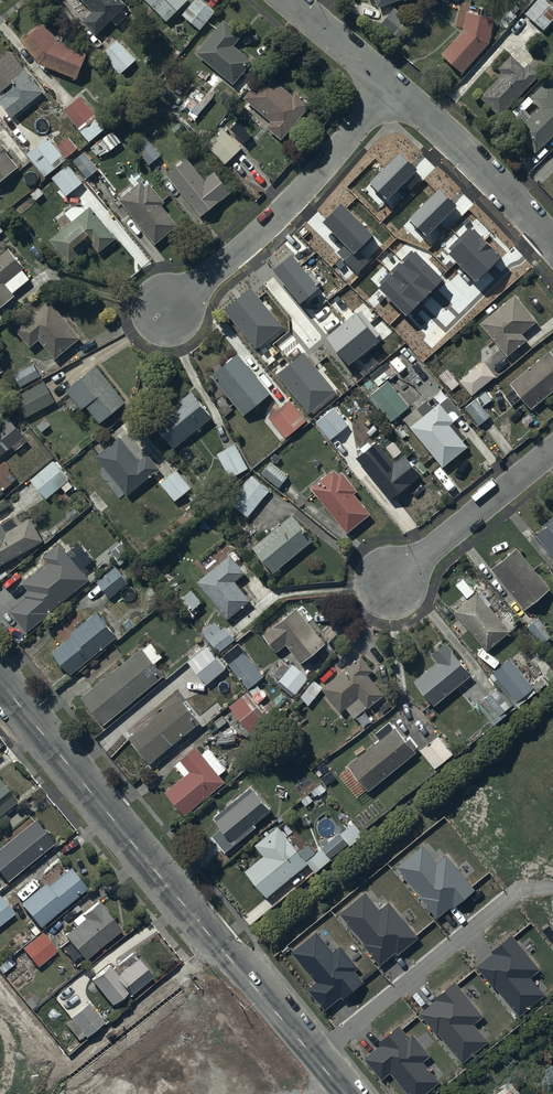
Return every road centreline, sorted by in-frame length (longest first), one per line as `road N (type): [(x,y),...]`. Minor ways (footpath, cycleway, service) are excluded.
road 1 (tertiary): [(0,680),(343,1093)]
road 2 (residential): [(388,88),(269,224),(167,308)]
road 3 (residential): [(388,88),(552,248)]
road 4 (residential): [(552,449),(390,585)]
road 5 (track): [(73,1093),(230,959)]
road 6 (residential): [(284,0),(388,88)]

